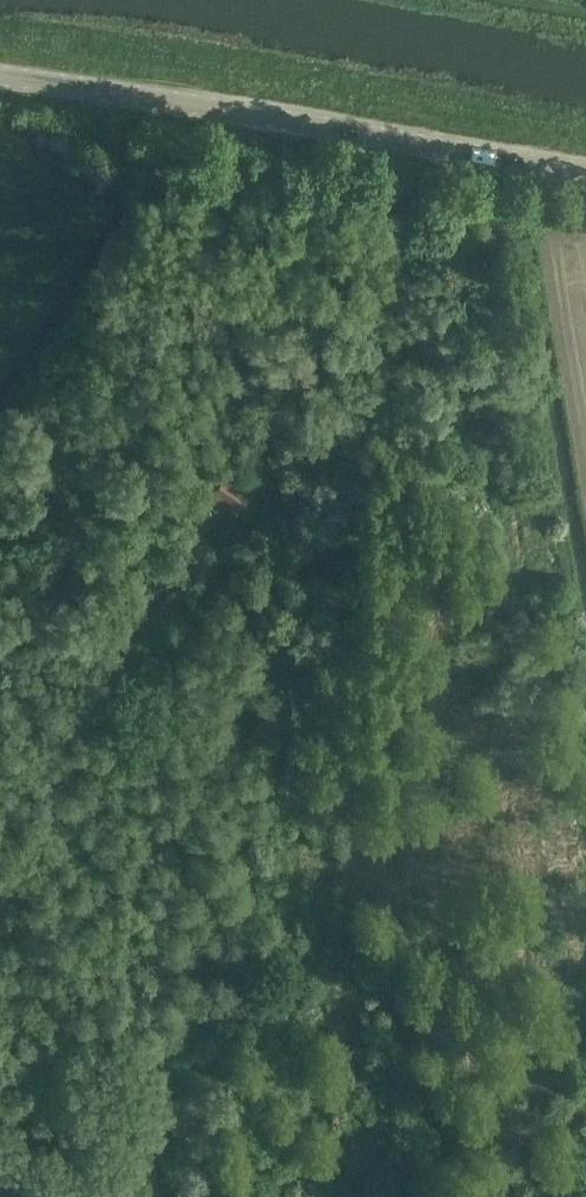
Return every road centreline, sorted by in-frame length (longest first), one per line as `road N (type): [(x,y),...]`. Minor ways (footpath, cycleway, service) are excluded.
road 1 (tertiary): [(585,173),(0,84)]

